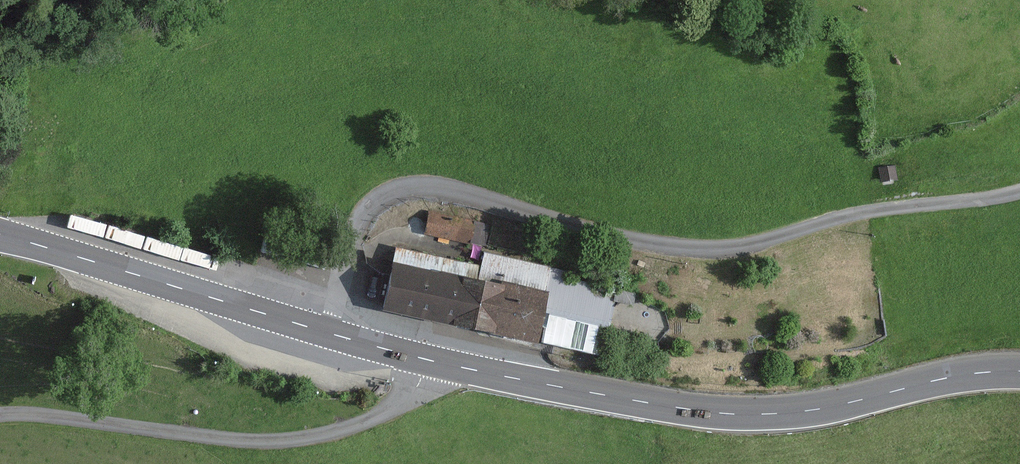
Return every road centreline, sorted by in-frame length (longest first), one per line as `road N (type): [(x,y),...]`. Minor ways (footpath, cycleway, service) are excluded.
road 1 (unclassified): [(1019,190),(881,208),(721,250),(636,239),(427,185),(405,188),(383,195),(356,223),(325,333)]
road 2 (primary): [(1019,372),(940,379),(790,414),(718,412),(325,333)]
road 3 (primary): [(325,333),(0,235)]

